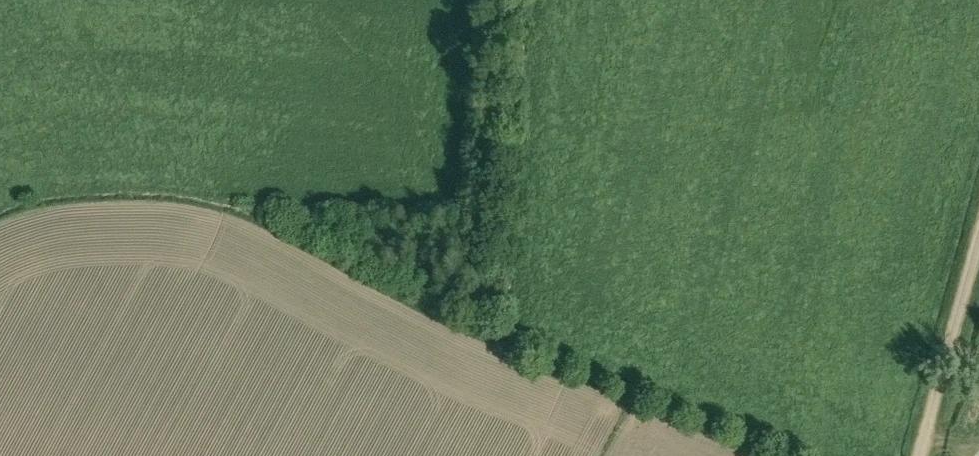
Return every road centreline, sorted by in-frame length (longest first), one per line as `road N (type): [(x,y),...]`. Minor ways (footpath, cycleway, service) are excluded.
road 1 (track): [(489,329),(518,0)]
road 2 (track): [(928,433),(978,242)]

